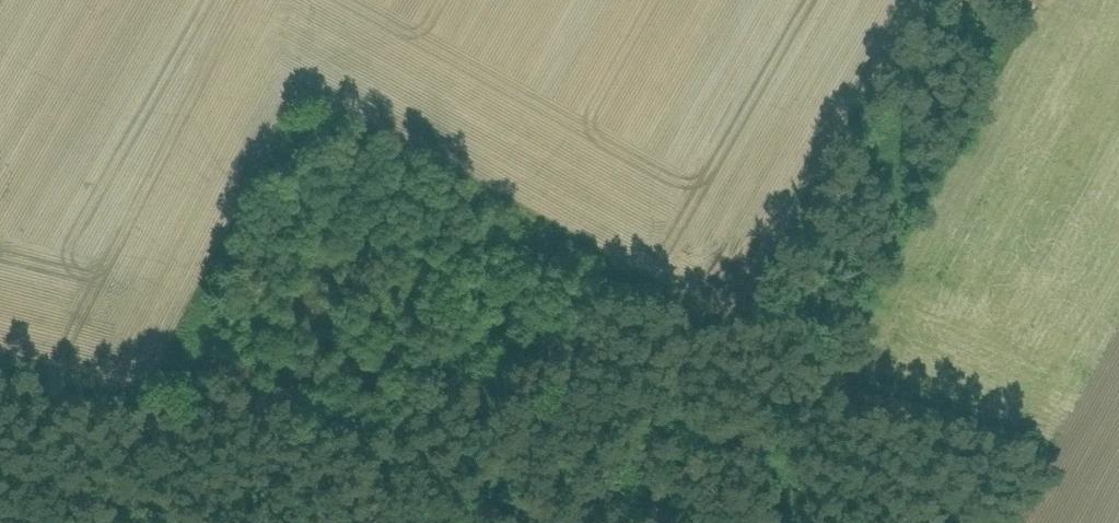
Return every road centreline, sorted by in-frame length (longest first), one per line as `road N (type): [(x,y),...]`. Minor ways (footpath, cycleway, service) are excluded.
road 1 (track): [(650,522),(679,327)]

